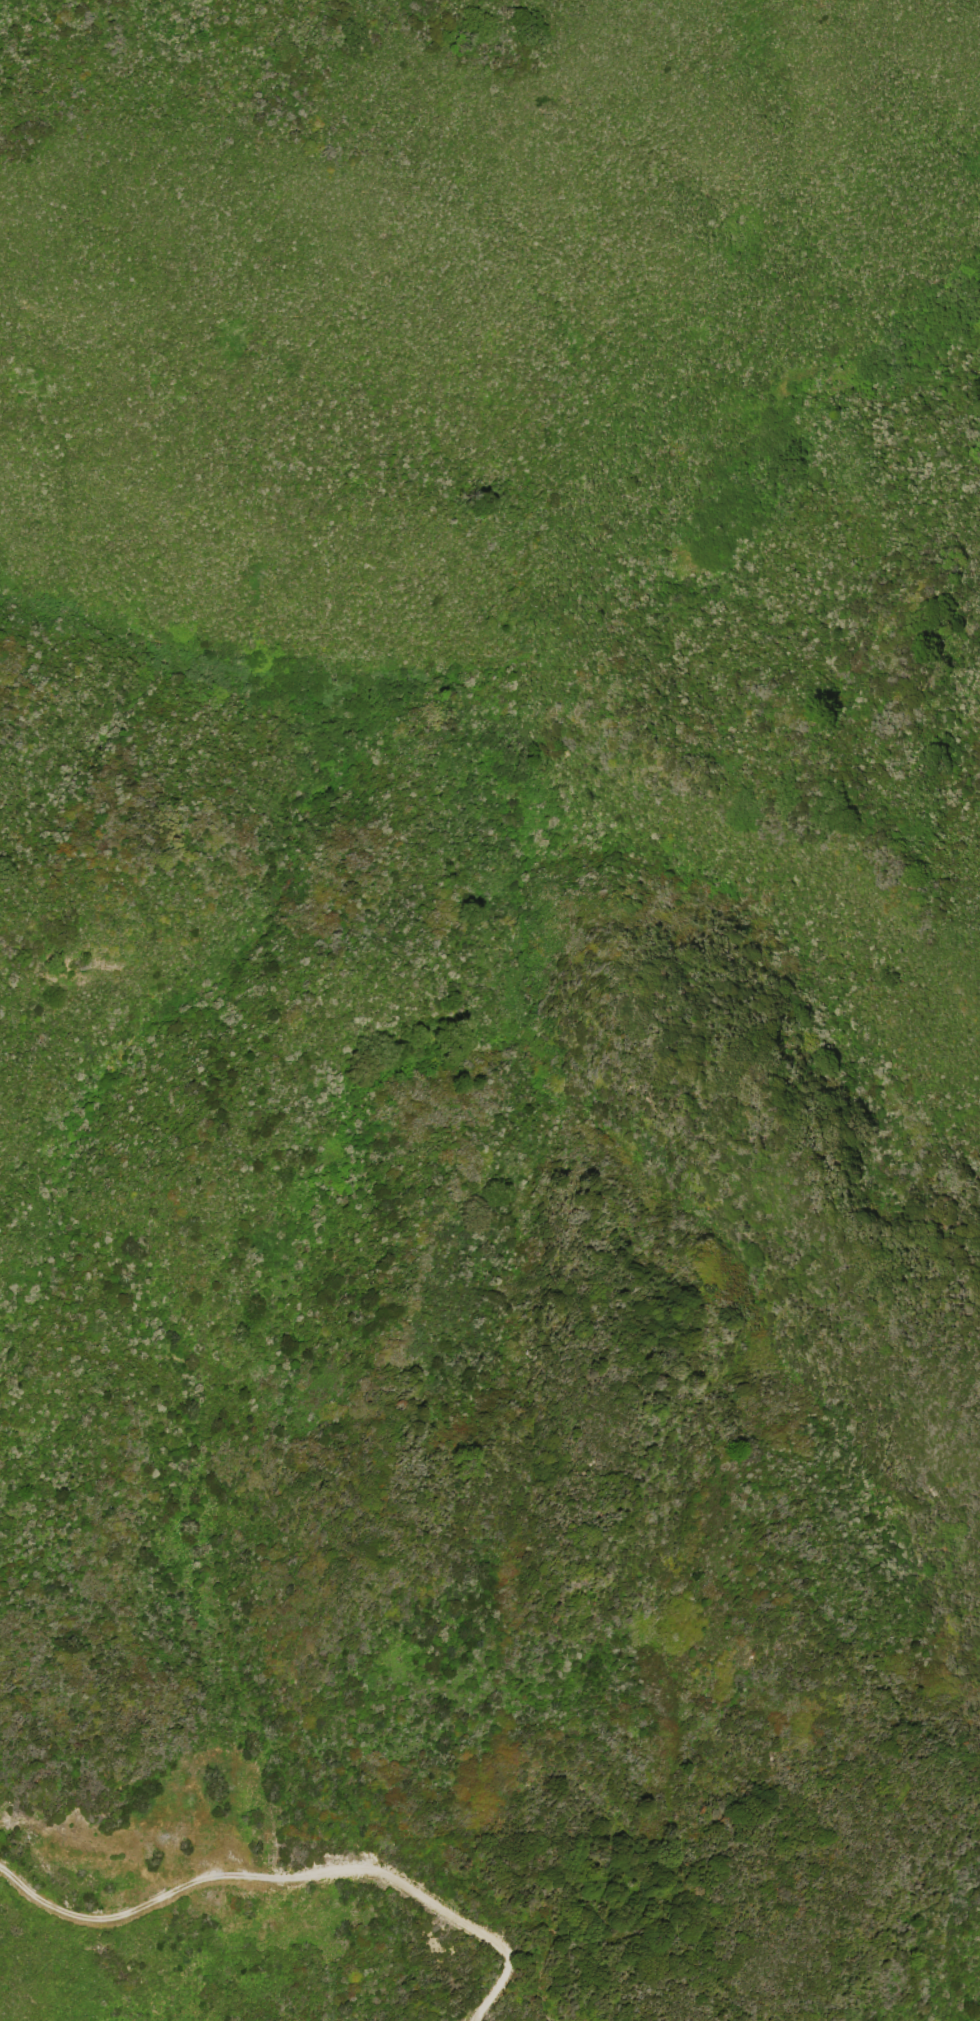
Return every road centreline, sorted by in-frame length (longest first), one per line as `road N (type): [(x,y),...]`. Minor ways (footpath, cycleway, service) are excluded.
road 1 (track): [(0,1869),(29,1896),(97,1920),(208,1879),(295,1881),(371,1871),(500,1948),(502,1984),(477,2020)]

